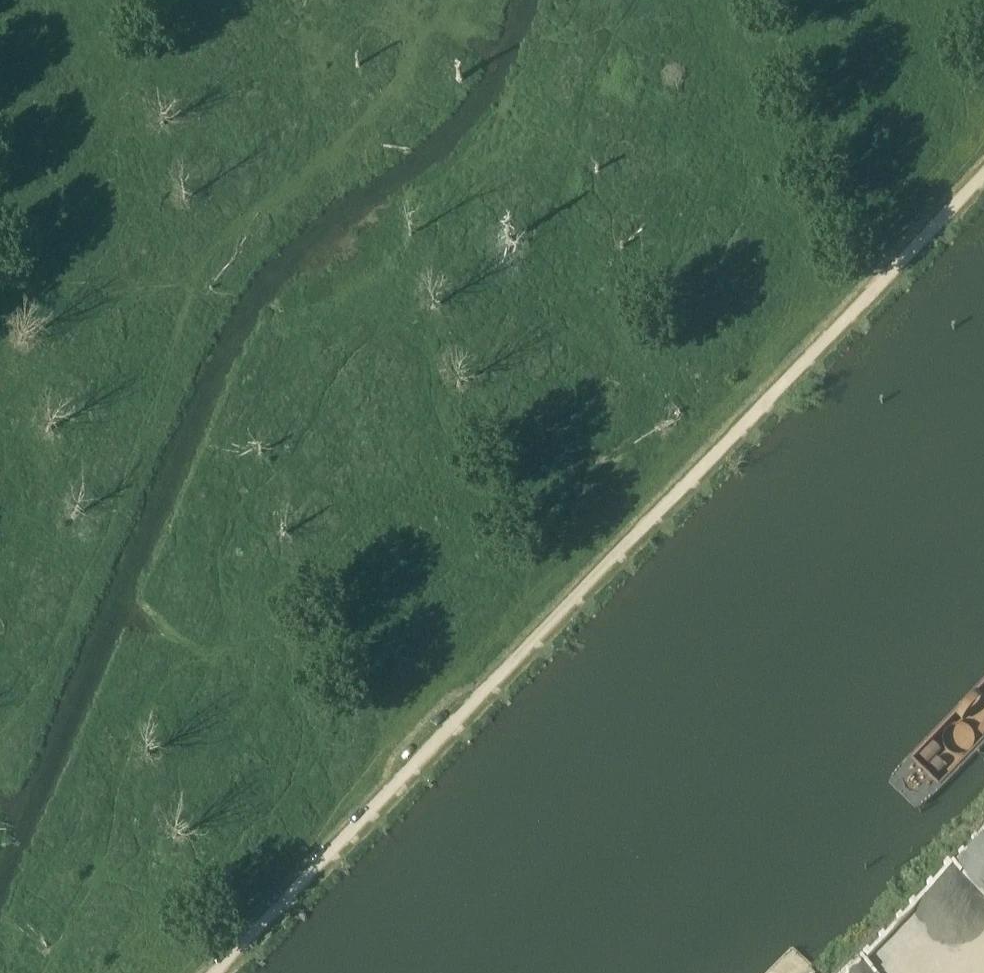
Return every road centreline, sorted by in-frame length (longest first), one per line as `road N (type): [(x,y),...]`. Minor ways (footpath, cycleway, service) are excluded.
road 1 (track): [(983,177),(215,972)]

